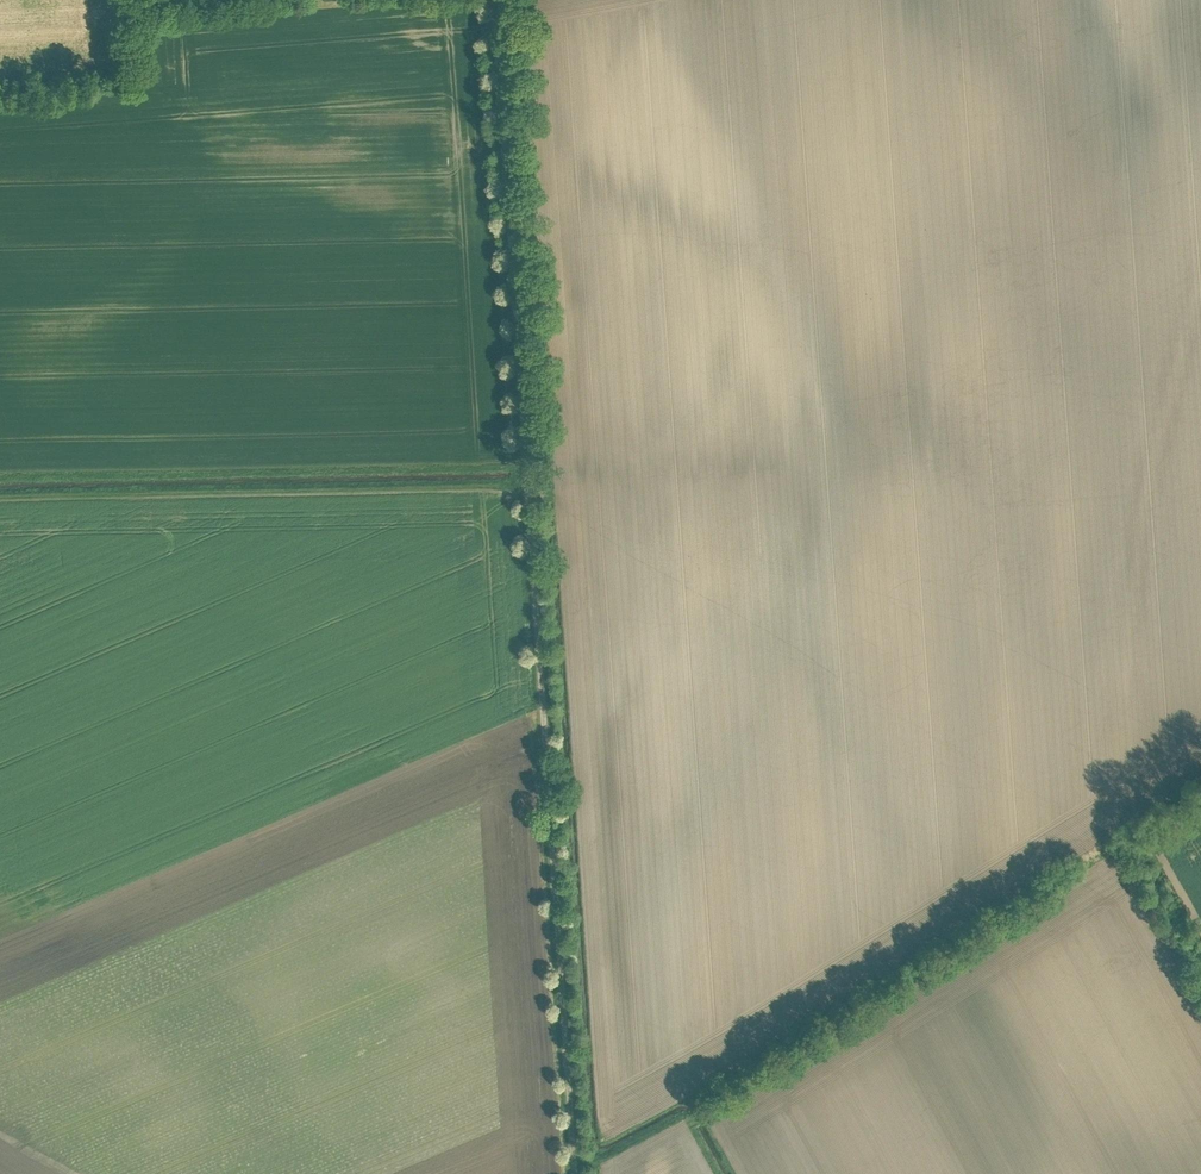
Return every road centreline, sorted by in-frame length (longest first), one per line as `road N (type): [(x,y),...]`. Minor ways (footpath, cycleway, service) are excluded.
road 1 (track): [(494,0),(575,1173)]

